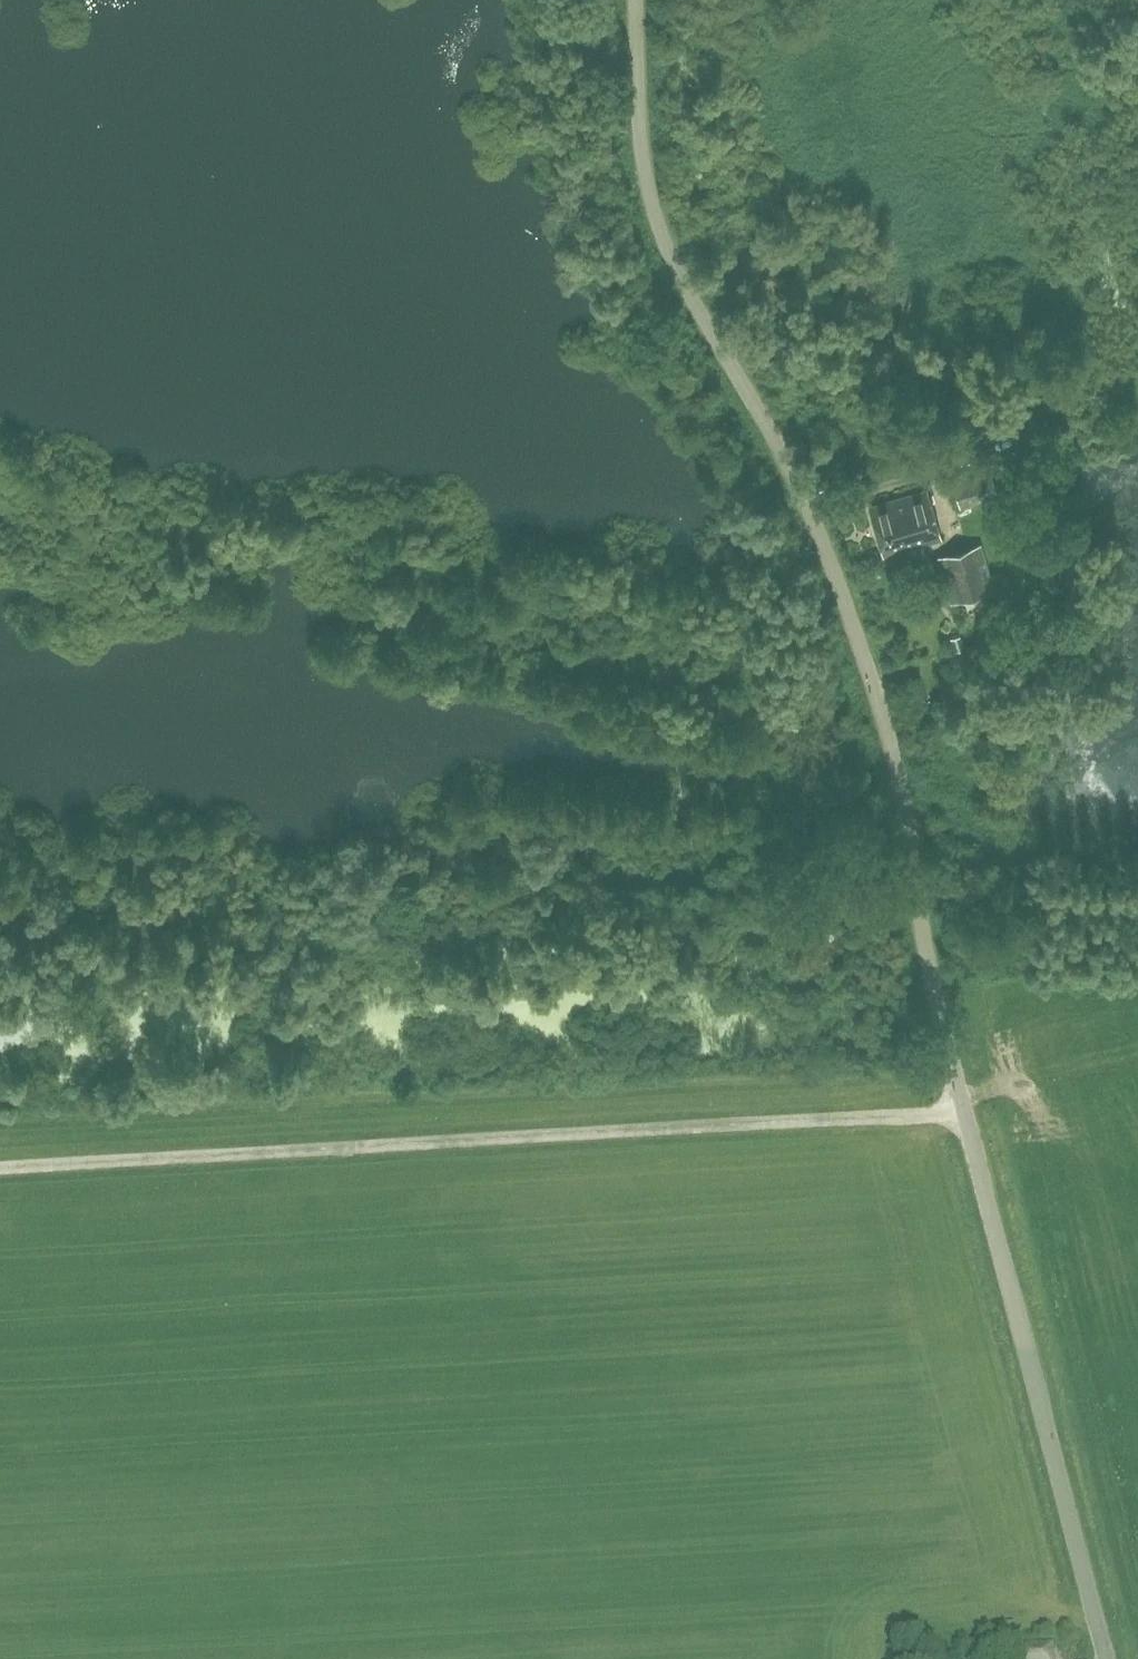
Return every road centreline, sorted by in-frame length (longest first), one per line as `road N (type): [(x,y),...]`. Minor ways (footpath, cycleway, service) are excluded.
road 1 (unclassified): [(1107,1658),(948,1047),(894,751),(797,479),(669,250),(644,161),(637,0)]
road 2 (track): [(0,1168),(964,1108)]

